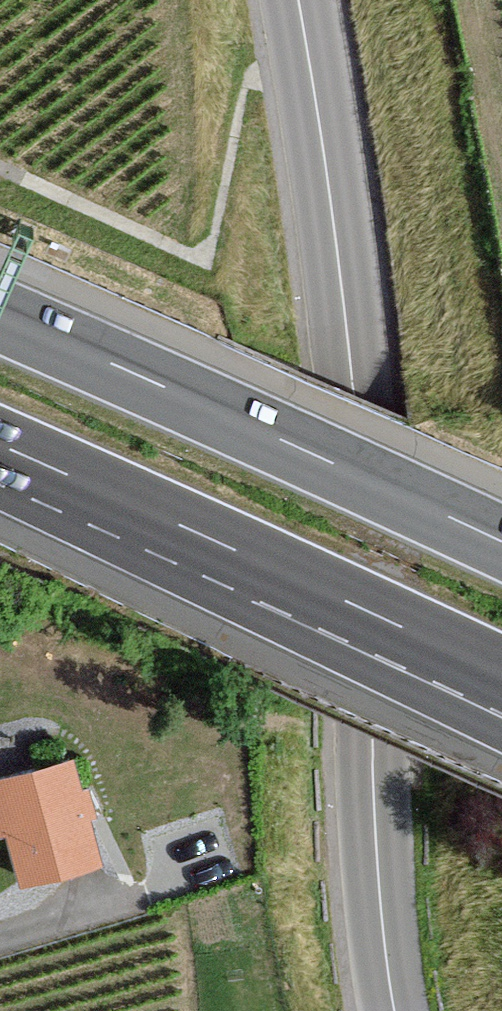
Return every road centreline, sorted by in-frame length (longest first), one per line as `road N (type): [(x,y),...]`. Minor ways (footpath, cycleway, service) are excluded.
road 1 (tertiary): [(298,0),(352,394),(376,890),(394,1010)]
road 2 (motorway): [(0,447),(501,676)]
road 3 (motorway): [(501,543),(0,317)]

